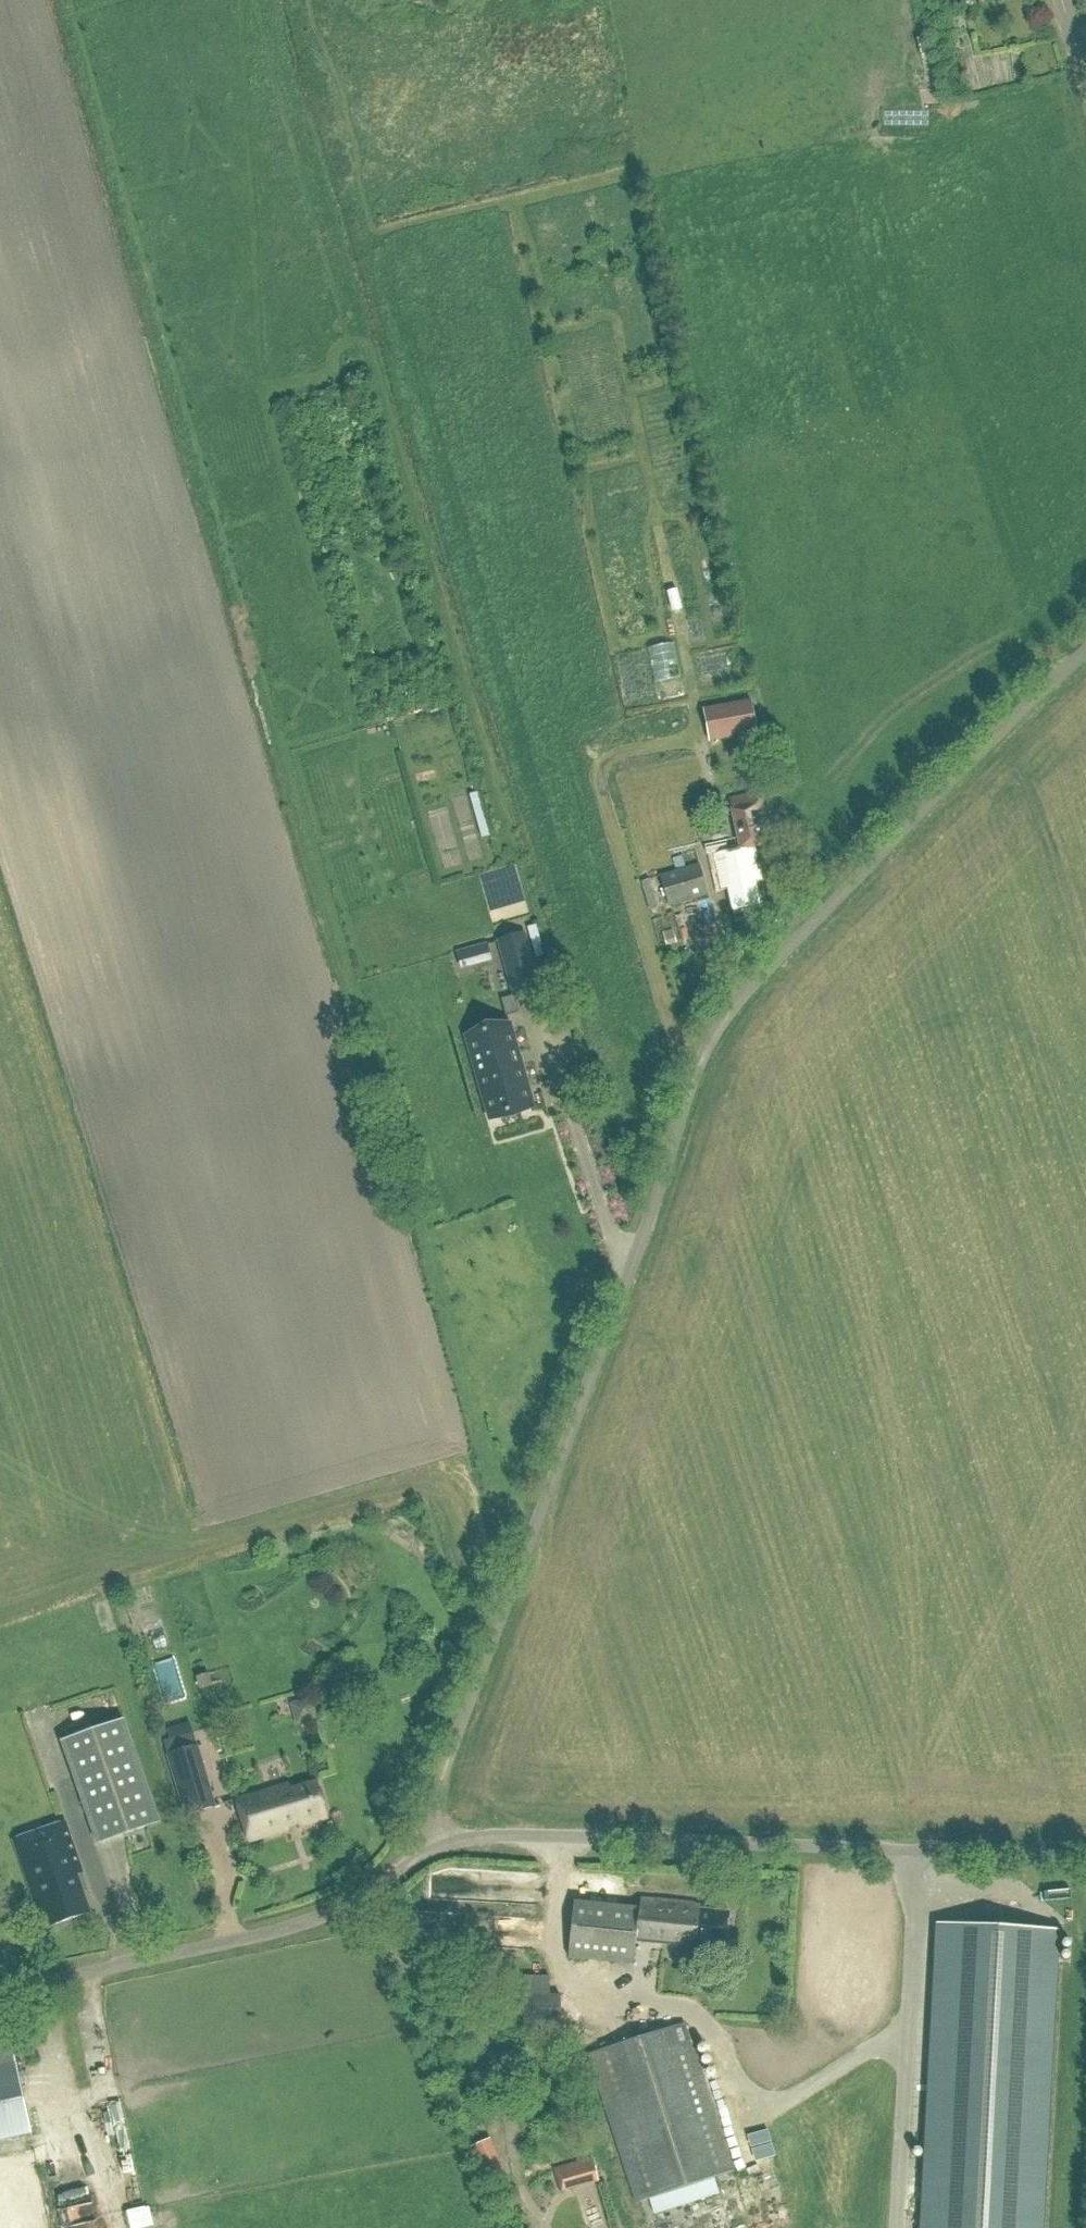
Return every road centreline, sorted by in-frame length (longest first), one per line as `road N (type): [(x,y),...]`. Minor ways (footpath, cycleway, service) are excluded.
road 1 (unclassified): [(434,1846),(441,1779),(571,1430),(689,1068),(726,999),(984,735),(1085,644)]
road 2 (unclassified): [(1085,1856),(527,1835),(434,1846)]
road 3 (unclassified): [(0,1990),(312,1920),(434,1846)]

